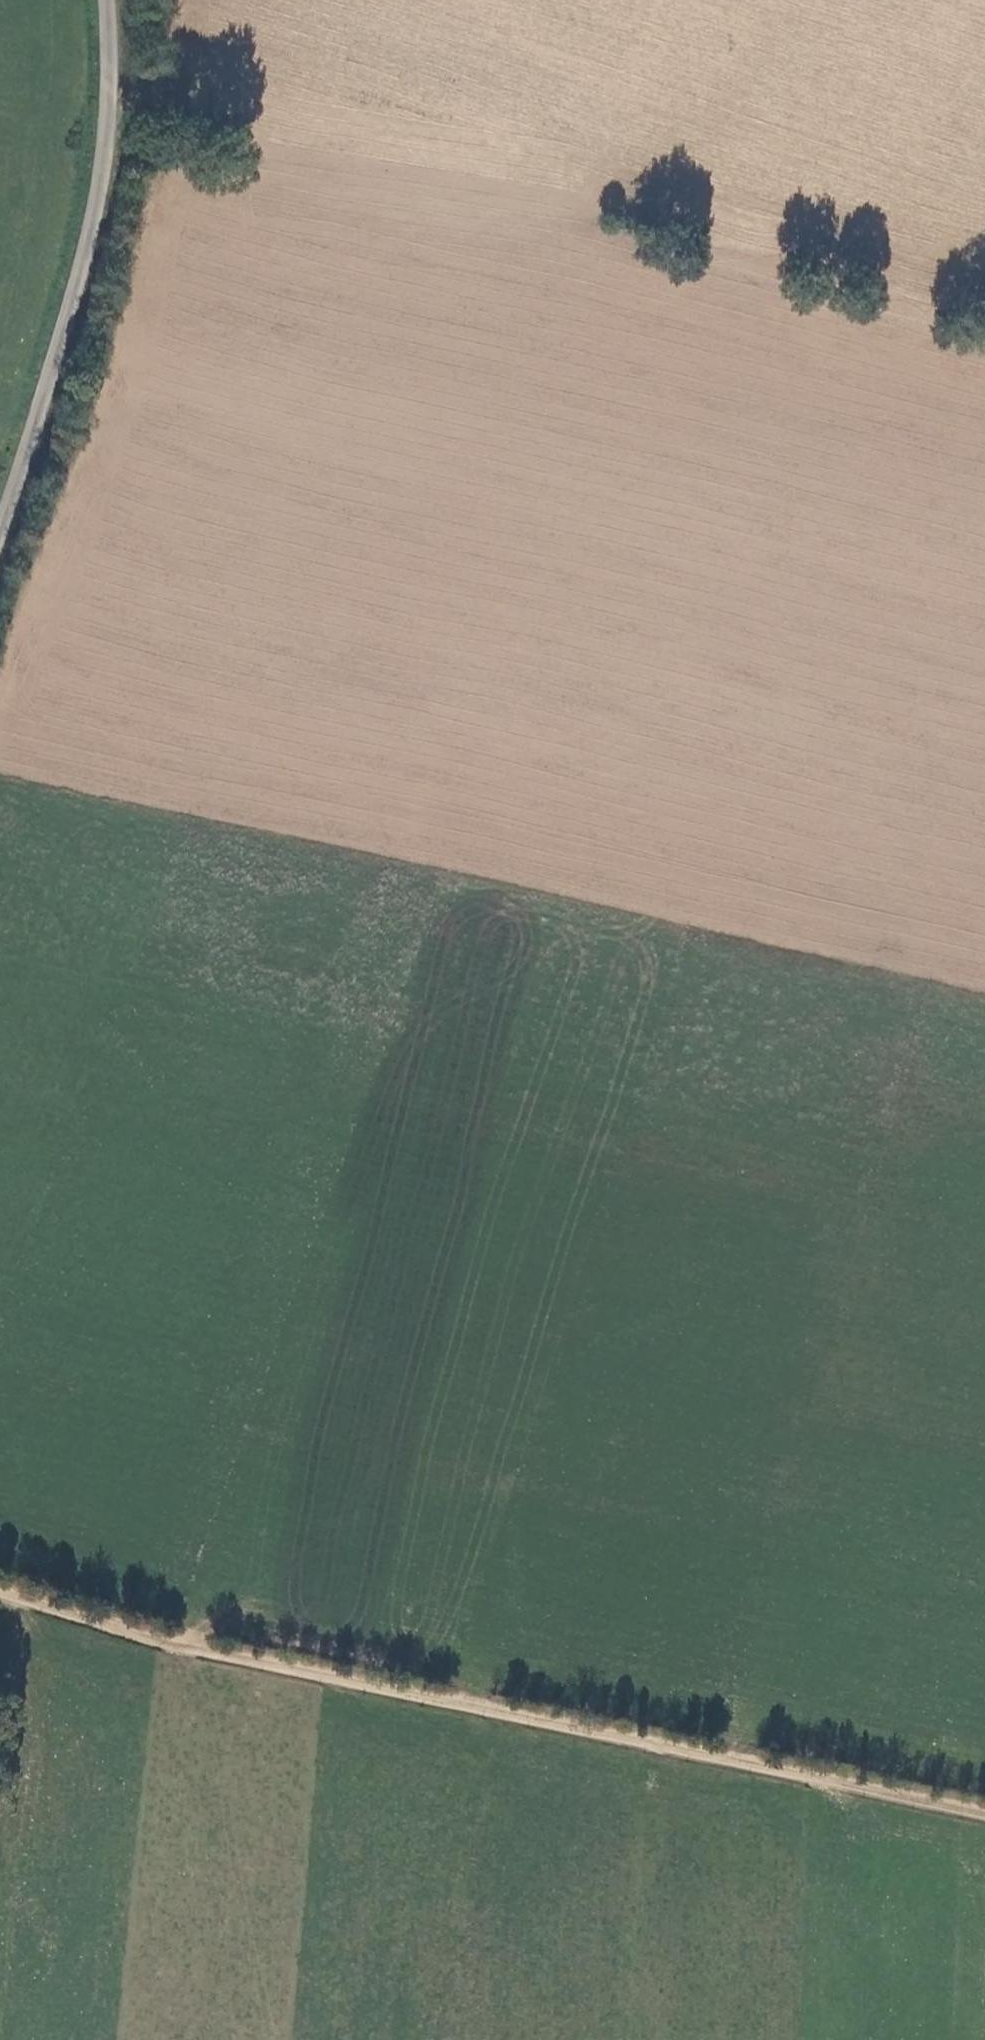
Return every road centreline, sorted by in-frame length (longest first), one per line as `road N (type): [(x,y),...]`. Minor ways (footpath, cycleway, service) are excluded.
road 1 (track): [(984,1817),(283,1668),(0,1593)]
road 2 (unclassified): [(0,530),(90,235),(108,120),(108,0)]

